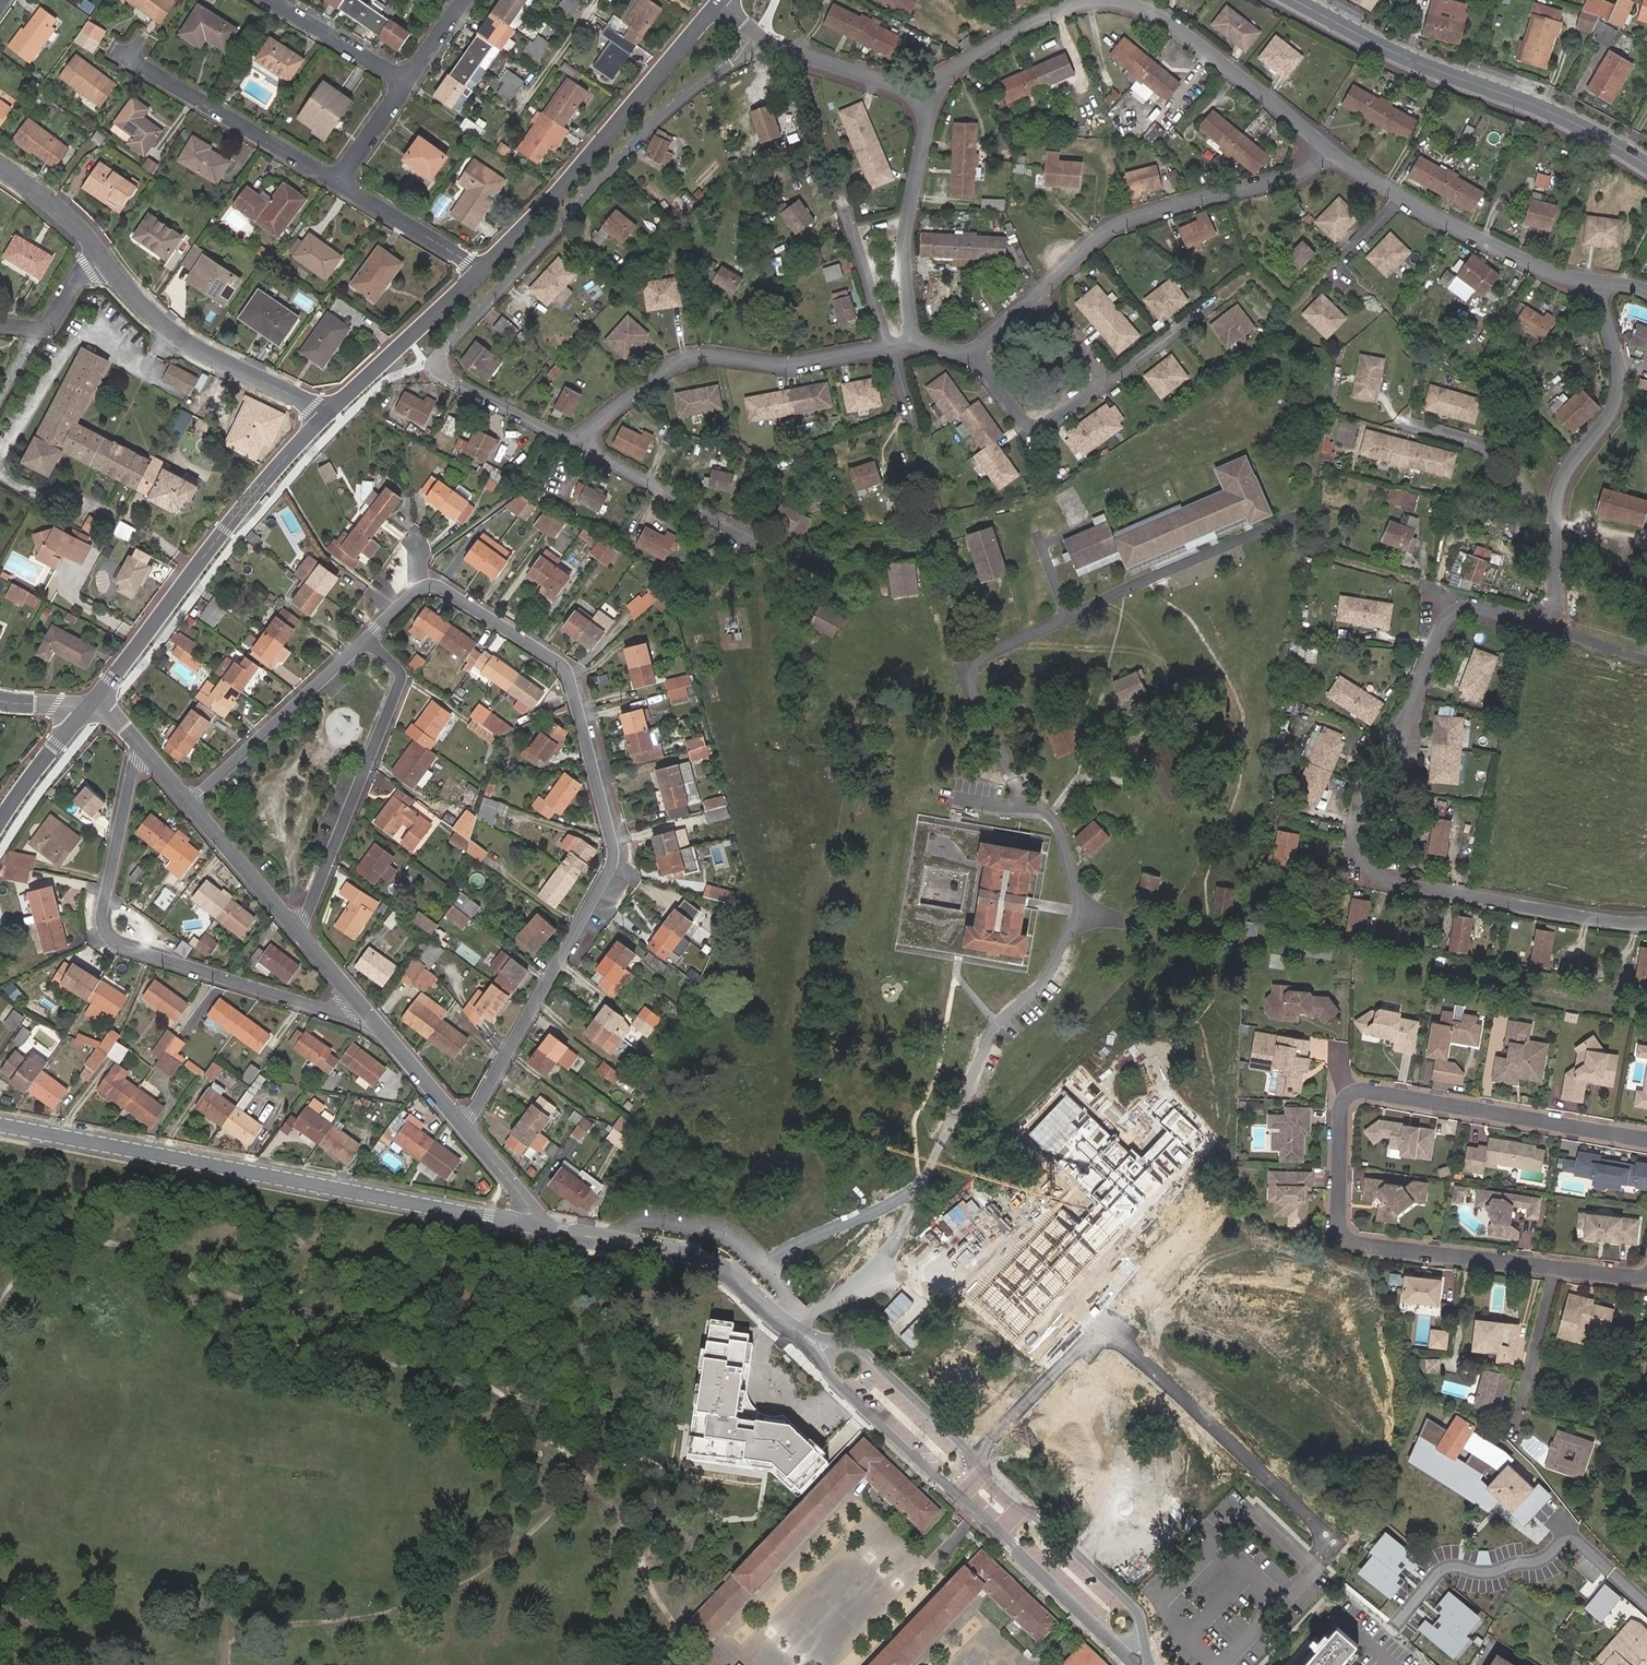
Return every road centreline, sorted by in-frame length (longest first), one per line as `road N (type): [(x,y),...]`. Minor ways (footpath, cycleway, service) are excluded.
road 1 (residential): [(465,1127),(614,849),(563,666),(429,586),(366,639)]
road 2 (residential): [(1545,622),(1482,608),(1448,618),(1362,850),(1382,880),(1646,923)]
road 3 (tertiary): [(530,1225),(0,1124)]
road 4 (residential): [(377,1021),(111,940),(102,918),(141,747)]
road 5 (residential): [(1646,1275),(1342,1236),(1339,1108),(1349,1093),(1364,1090)]
road 6 (residential): [(431,366),(636,147),(761,35)]
road 7 (tertiary): [(1144,1636),(1133,1607),(1034,1513),(1015,1508),(982,1477),(974,1455),(865,1351),(839,1341)]
road 8 (tertiary): [(823,1363),(837,1385),(945,1484),(967,1493),(1123,1648)]
road 9 (tertiary): [(1296,0),(1407,58),(1589,130),(1646,165)]
road 10 (tertiary): [(93,709),(328,419)]
road 11 (tertiary): [(483,273),(725,2)]
road 12 (residential): [(889,346),(783,366),(680,360),(578,445)]
road 13 (residential): [(1333,154),(1292,178),(1120,223),(1038,296)]
road 14 (residential): [(366,639),(402,676),(298,932)]
road 15 (residential): [(1595,283),(1538,268),(1464,233),(1333,154)]
road 16 (tertiary): [(796,1331),(723,1272),(688,1255),(530,1225)]
road 17 (residential): [(1364,1090),(1646,1140)]
road 18 (residential): [(1333,154),(1152,13),(1100,0)]
road 19 (residential): [(328,419),(167,328),(105,260)]
road 20 (residential): [(935,96),(906,236),(912,342)]
road 21 (residential): [(339,183),(130,57)]
road 22 (residential): [(1556,502),(1619,401),(1621,373),(1595,283)]
road 23 (residential): [(191,804),(366,639)]
road 24 (tertiary): [(328,419),(483,273)]
road 25 (residential): [(1100,0),(1070,5),(962,64),(935,96)]
road 26 (residential): [(578,445),(739,538)]
road 27 (residential): [(761,35),(804,57),(935,96)]
road 28 (residential): [(977,355),(1035,429),(1109,381)]
road 29 (residential): [(1405,423),(1491,448),(1513,481),(1556,502)]
road 30 (residential): [(483,273),(339,183)]
road 31 (residential): [(431,366),(578,445)]
road 32 (residential): [(298,932),(191,804)]
road 33 (tertiary): [(0,838),(93,709)]
road 34 (residential): [(273,0),(407,83)]
road 35 (residential): [(844,207),(889,346)]
road 36 (residential): [(105,260),(83,230),(0,167)]
road 37 (residential): [(0,325),(43,331),(86,271),(105,260)]
road 38 (residential): [(465,1127),(377,1021)]
road 39 (track): [(809,75),(844,207)]
road 40 (residential): [(1109,381),(1213,304)]
road 41 (residential): [(1545,622),(1554,604),(1556,502)]
road 42 (residential): [(339,183),(407,83)]
road 43 (residential): [(530,1225),(526,1202),(465,1127)]

